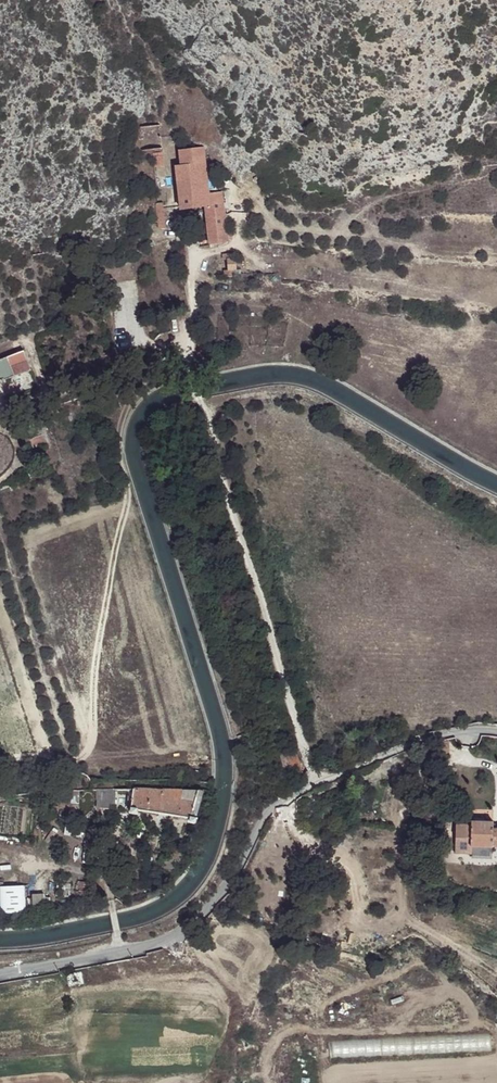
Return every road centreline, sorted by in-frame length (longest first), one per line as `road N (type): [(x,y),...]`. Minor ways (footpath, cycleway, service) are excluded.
road 1 (residential): [(496,734),(418,740),(285,798),(263,819),(233,880),(175,937),(0,976)]
road 2 (track): [(127,291),(138,372),(9,414),(20,462),(0,483)]
road 3 (track): [(79,786),(0,518)]

